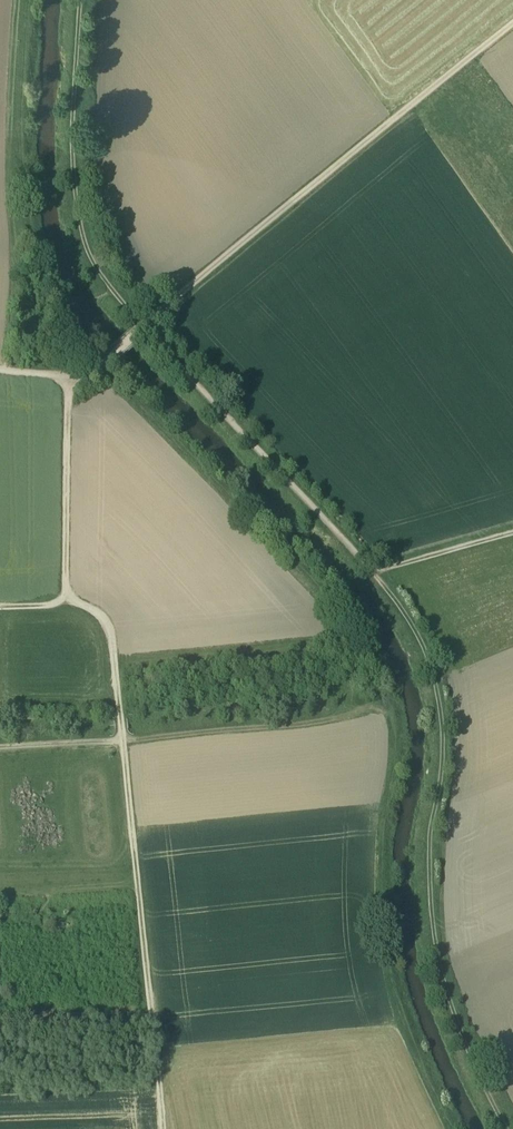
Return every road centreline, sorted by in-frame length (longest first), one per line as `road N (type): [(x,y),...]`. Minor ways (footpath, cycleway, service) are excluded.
road 1 (track): [(147,326),(375,571),(433,659),(447,732),(434,840),(441,944),(464,1032),(511,1128)]
road 2 (track): [(74,379),(69,605),(100,610),(117,628),(168,1128)]
road 3 (track): [(147,326),(512,29)]
road 4 (track): [(6,372),(22,199),(27,0)]
road 5 (track): [(84,0),(76,155),(87,246),(98,274),(147,326)]
road 6 (track): [(127,744),(330,722),(382,708)]
road 7 (track): [(0,371),(88,376),(147,326)]
road 8 (track): [(375,571),(512,531)]
road 9 (track): [(127,744),(0,749)]

